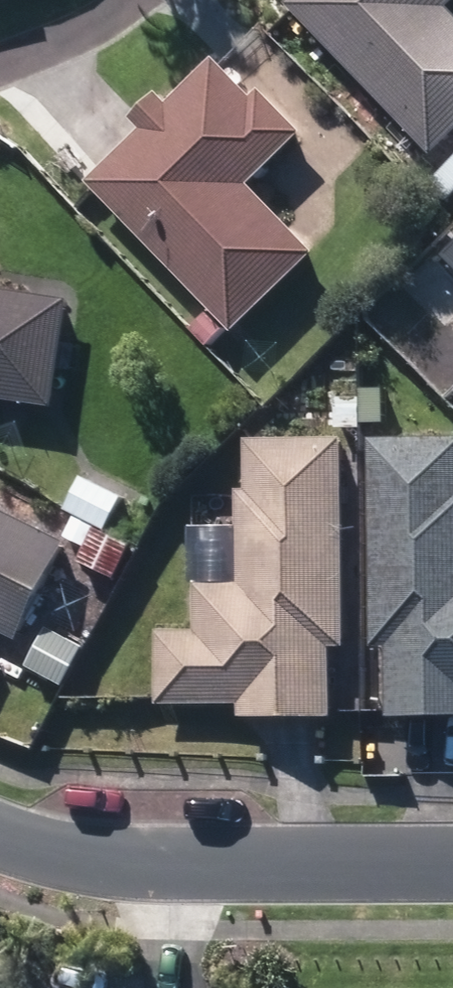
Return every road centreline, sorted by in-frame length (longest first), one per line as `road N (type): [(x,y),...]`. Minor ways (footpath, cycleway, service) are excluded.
road 1 (residential): [(0,830),(452,871)]

